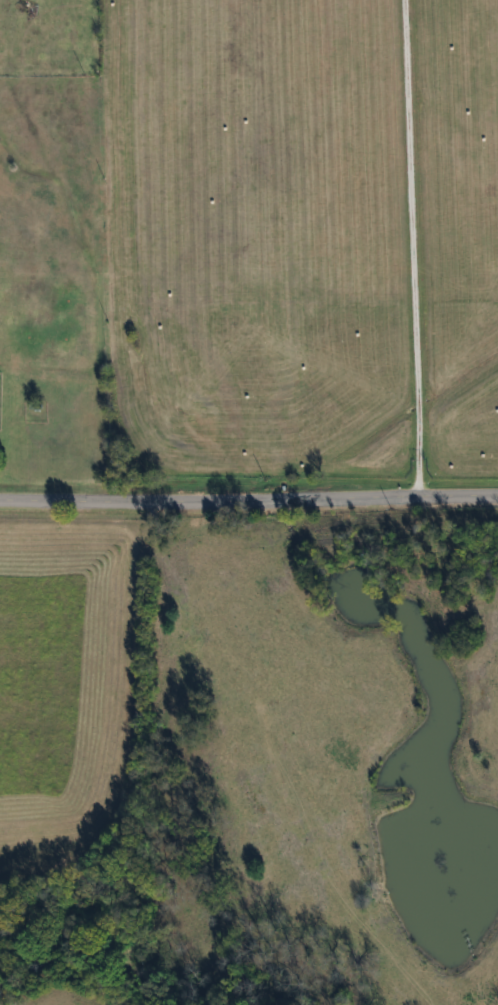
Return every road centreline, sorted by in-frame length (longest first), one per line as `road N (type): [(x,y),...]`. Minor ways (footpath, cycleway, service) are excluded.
road 1 (residential): [(497,503),(0,506)]

